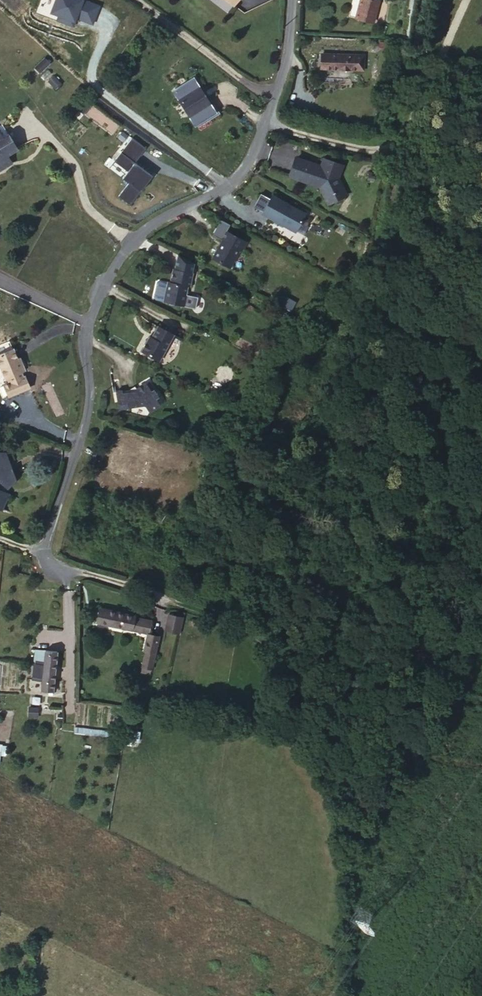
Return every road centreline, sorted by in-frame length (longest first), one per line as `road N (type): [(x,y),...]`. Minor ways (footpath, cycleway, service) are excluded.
road 1 (residential): [(292,0),(285,61),(240,179),(215,200),(154,225),(90,314),(83,346),(89,412),(43,553),(60,567)]
road 2 (track): [(481,706),(358,680),(208,609),(60,567)]

